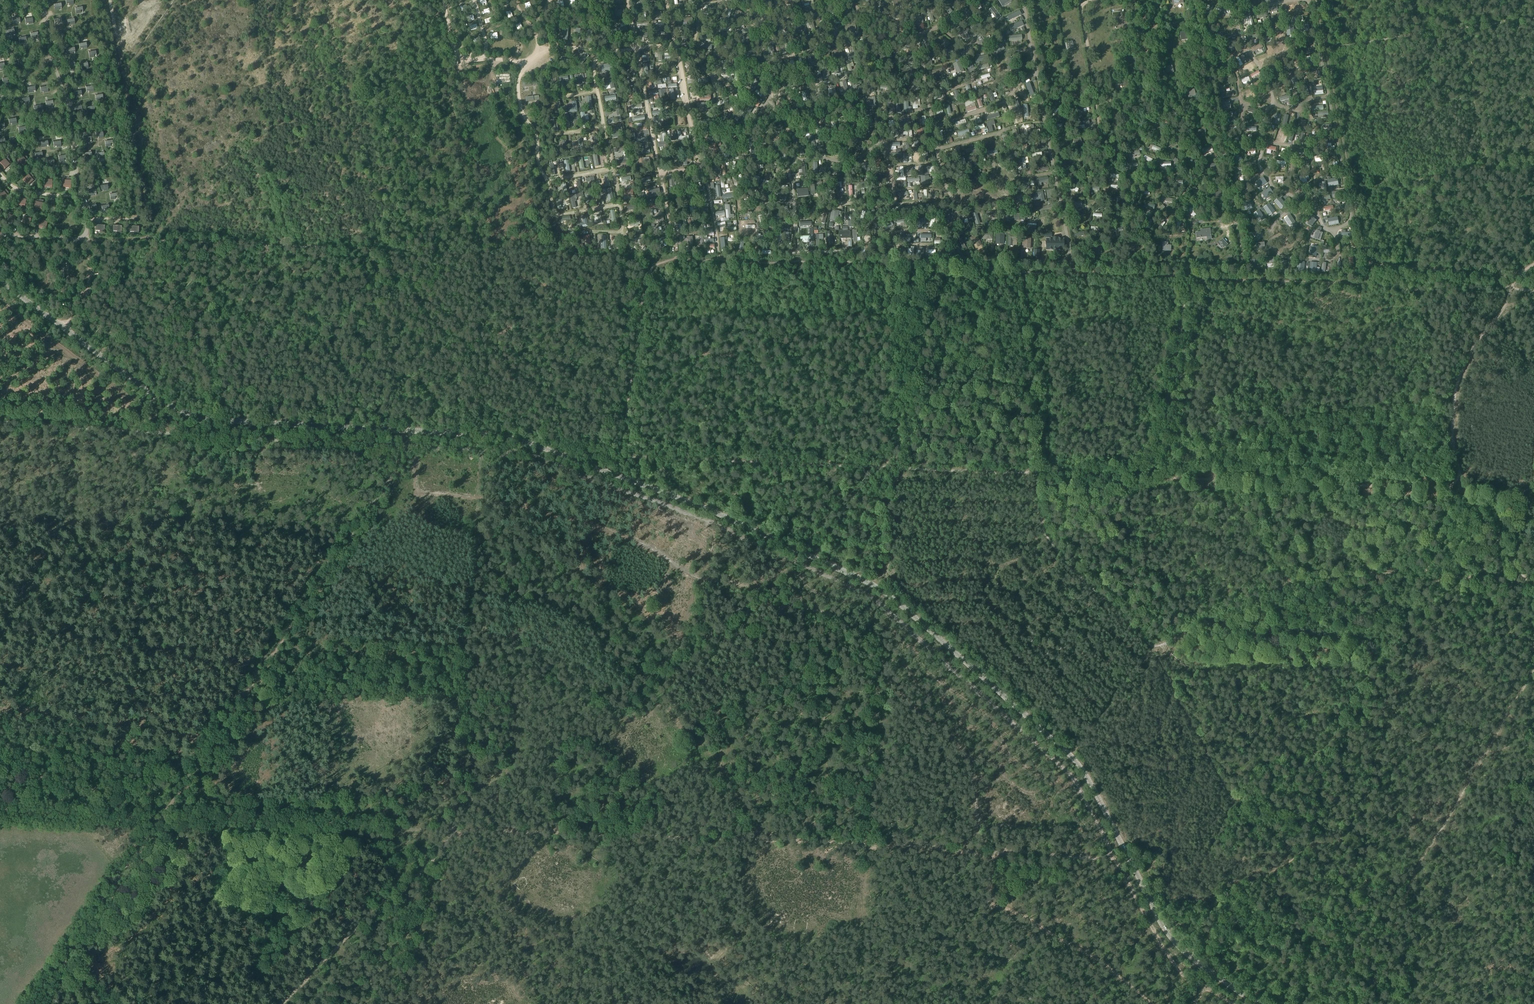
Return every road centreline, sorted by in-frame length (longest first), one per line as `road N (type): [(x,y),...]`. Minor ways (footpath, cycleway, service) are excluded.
road 1 (tertiary): [(1255,1003),(1198,965),(1160,923),(1075,760),(884,592),(516,438),(205,420),(155,399),(0,281)]
road 2 (track): [(1168,1003),(1159,980),(1163,949),(1110,858),(0,813)]
road 3 (track): [(1369,266),(1368,276),(1350,283),(659,262),(645,285),(622,455)]
road 4 (track): [(1039,474),(1465,490)]
road 5 (track): [(622,455),(1039,474)]
road 6 (track): [(1316,0),(1369,266)]
road 7 (track): [(1533,264),(1515,279),(1457,386),(1454,444),(1465,490)]
road 8 (track): [(110,0),(149,241)]
road 9 (track): [(459,831),(289,1003)]
road 10 (track): [(370,250),(149,241)]
road 11 (track): [(163,820),(39,1003)]
road 12 (track): [(879,263),(909,300),(896,468)]
road 13 (track): [(1533,19),(1325,48)]
road 14 (track): [(1190,277),(1152,477)]
road 15 (track): [(1025,272),(1039,474)]
road 16 (track): [(264,246),(218,421)]
road 17 (track): [(1369,266),(1490,275),(1533,291)]
road 18 (track): [(1454,577),(1421,570),(1291,584)]
road 19 (track): [(1161,645),(1291,584)]
road 20 (track): [(1291,584),(1214,492),(1214,480)]

